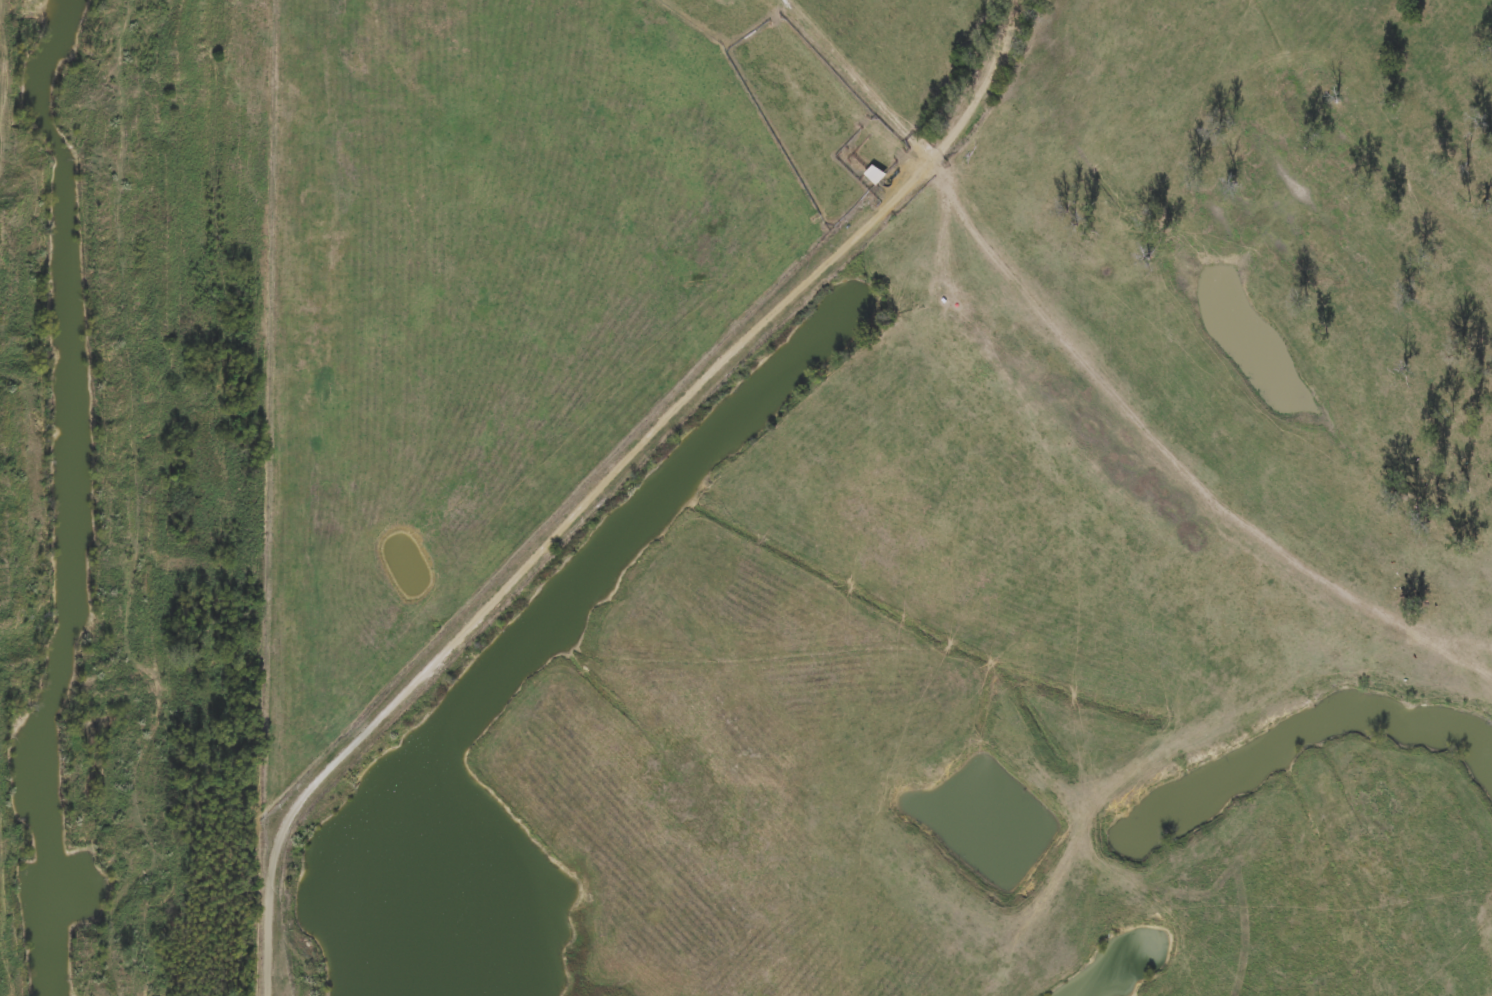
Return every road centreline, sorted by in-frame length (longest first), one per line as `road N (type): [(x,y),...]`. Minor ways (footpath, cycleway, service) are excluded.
road 1 (residential): [(1028,0),(974,99),(913,177),(703,371),(306,800),(283,841),(273,890),(271,995)]
road 2 (residential): [(0,15),(76,51),(67,759),(77,858),(106,940),(138,995)]

